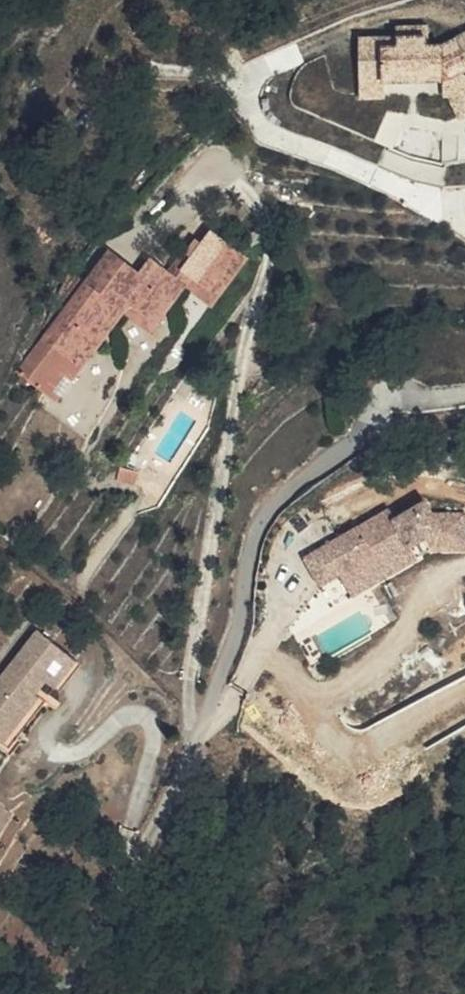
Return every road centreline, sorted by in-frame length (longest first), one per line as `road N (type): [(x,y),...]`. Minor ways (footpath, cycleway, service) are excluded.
road 1 (residential): [(44,993),(110,873),(150,836),(181,779),(259,529),(278,499),(353,441)]

